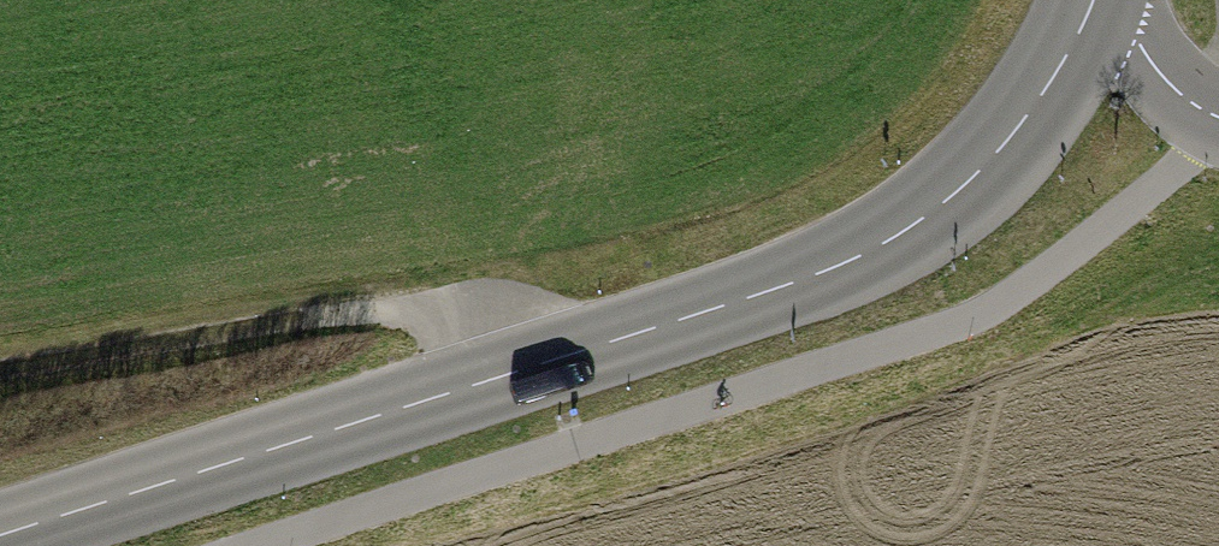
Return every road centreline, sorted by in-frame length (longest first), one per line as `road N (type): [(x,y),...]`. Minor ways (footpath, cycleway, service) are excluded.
road 1 (tertiary): [(0,535),(829,268),(898,235),(956,192),(1029,113),(1086,19)]
road 2 (track): [(0,367),(369,313),(492,323),(524,368)]
road 3 (unclassified): [(1086,19),(1133,42),(1173,88),(1218,117)]

